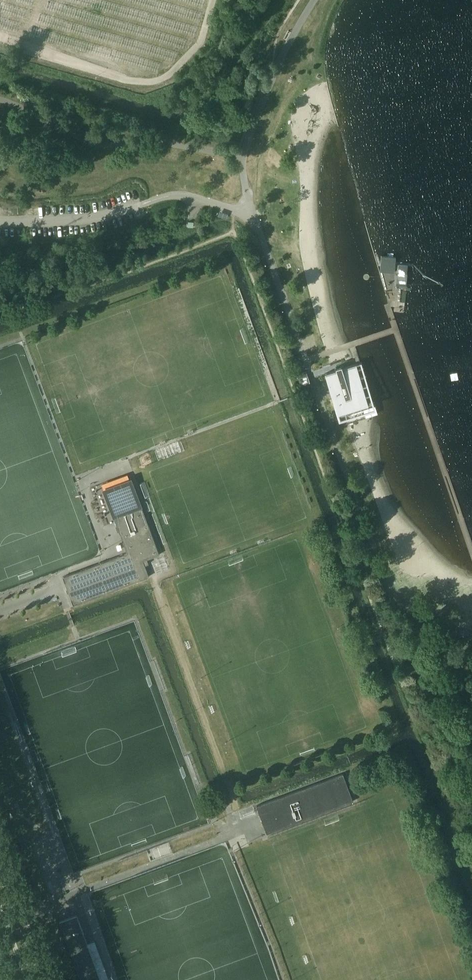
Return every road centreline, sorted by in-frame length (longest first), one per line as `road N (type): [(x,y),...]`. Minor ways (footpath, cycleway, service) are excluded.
road 1 (unclassified): [(47,979),(0,854)]

